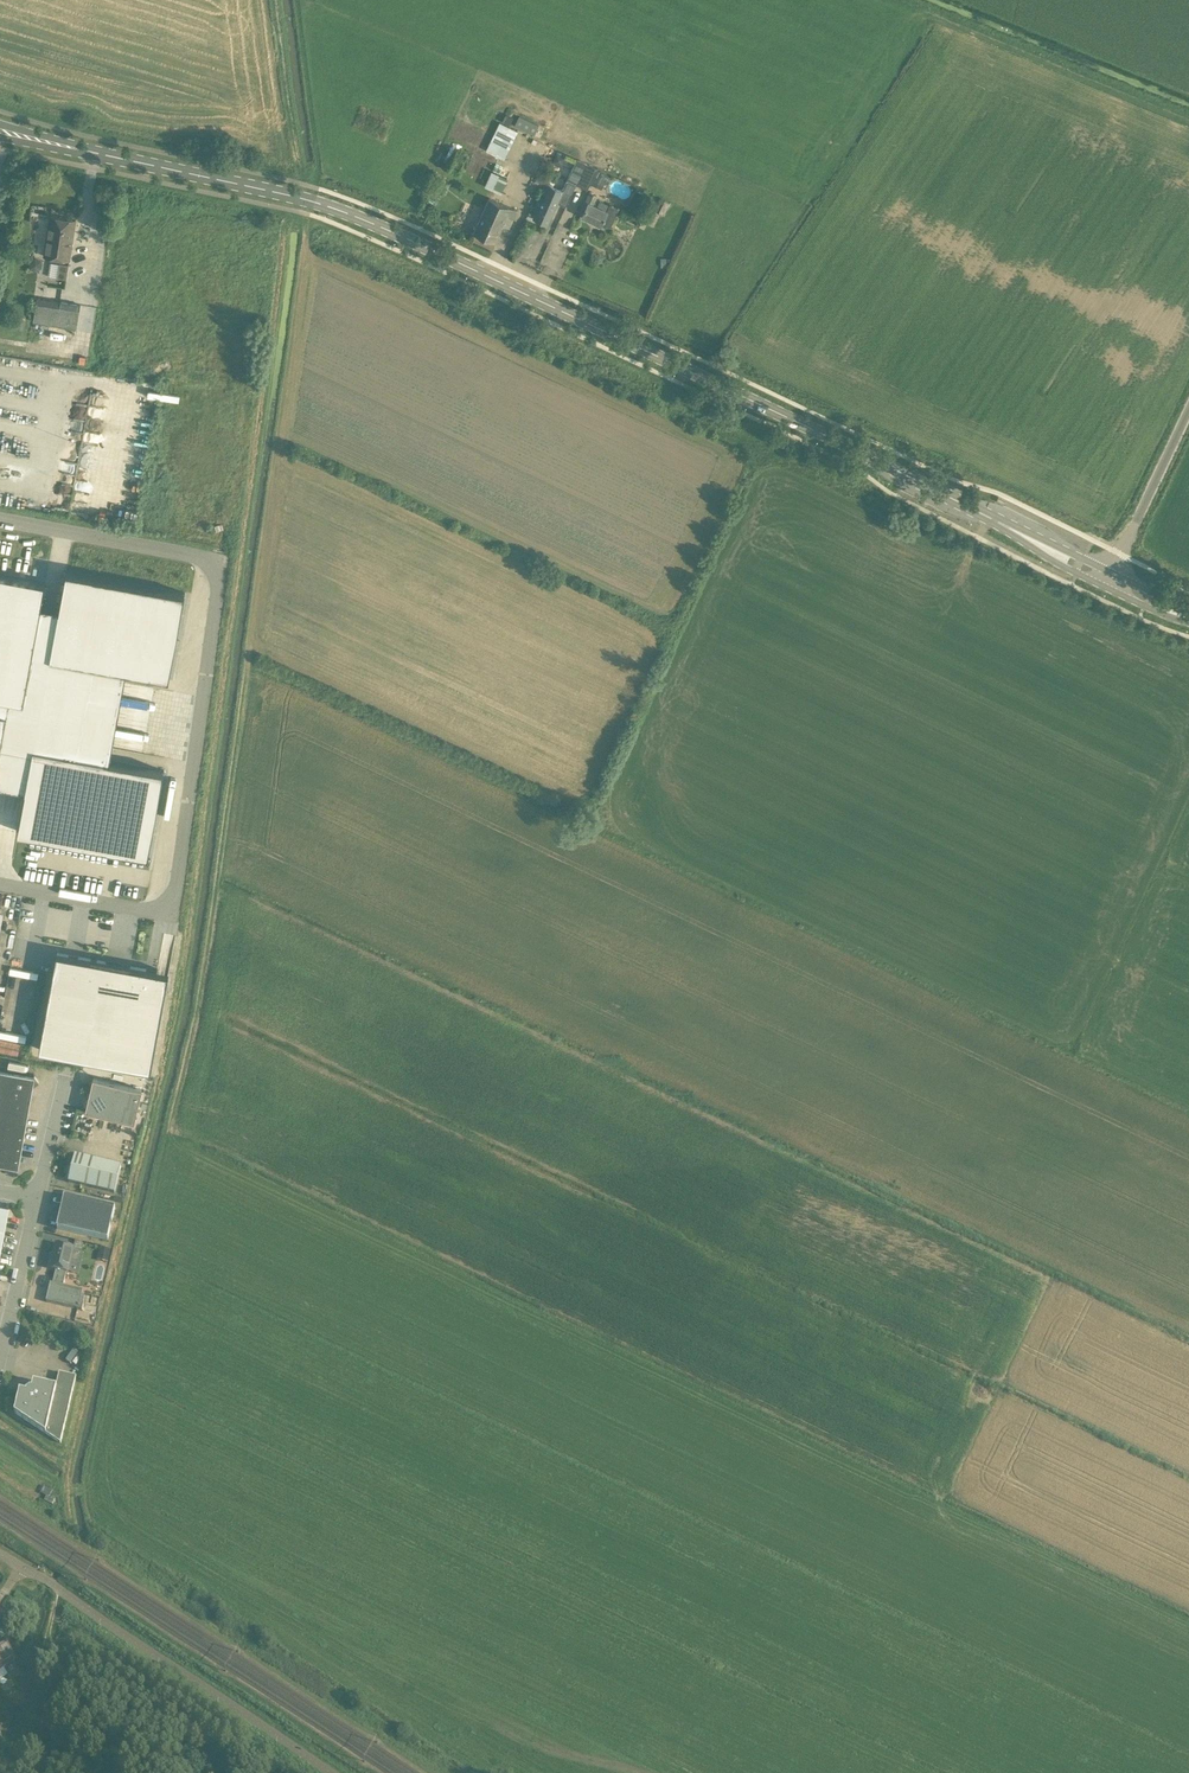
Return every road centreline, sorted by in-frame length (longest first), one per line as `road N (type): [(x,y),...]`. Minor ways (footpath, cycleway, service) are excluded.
road 1 (primary): [(1107,582),(856,449),(371,223),(303,198),(0,129)]
road 2 (unclassified): [(0,887),(170,916),(220,562),(0,519)]
road 3 (track): [(217,880),(314,201)]
road 4 (unclassified): [(332,1772),(24,1568)]
road 5 (unclassified): [(1188,409),(1107,582)]
road 6 (unclassified): [(1,1362),(37,1206)]
road 7 (unclassified): [(37,1206),(64,1086)]

